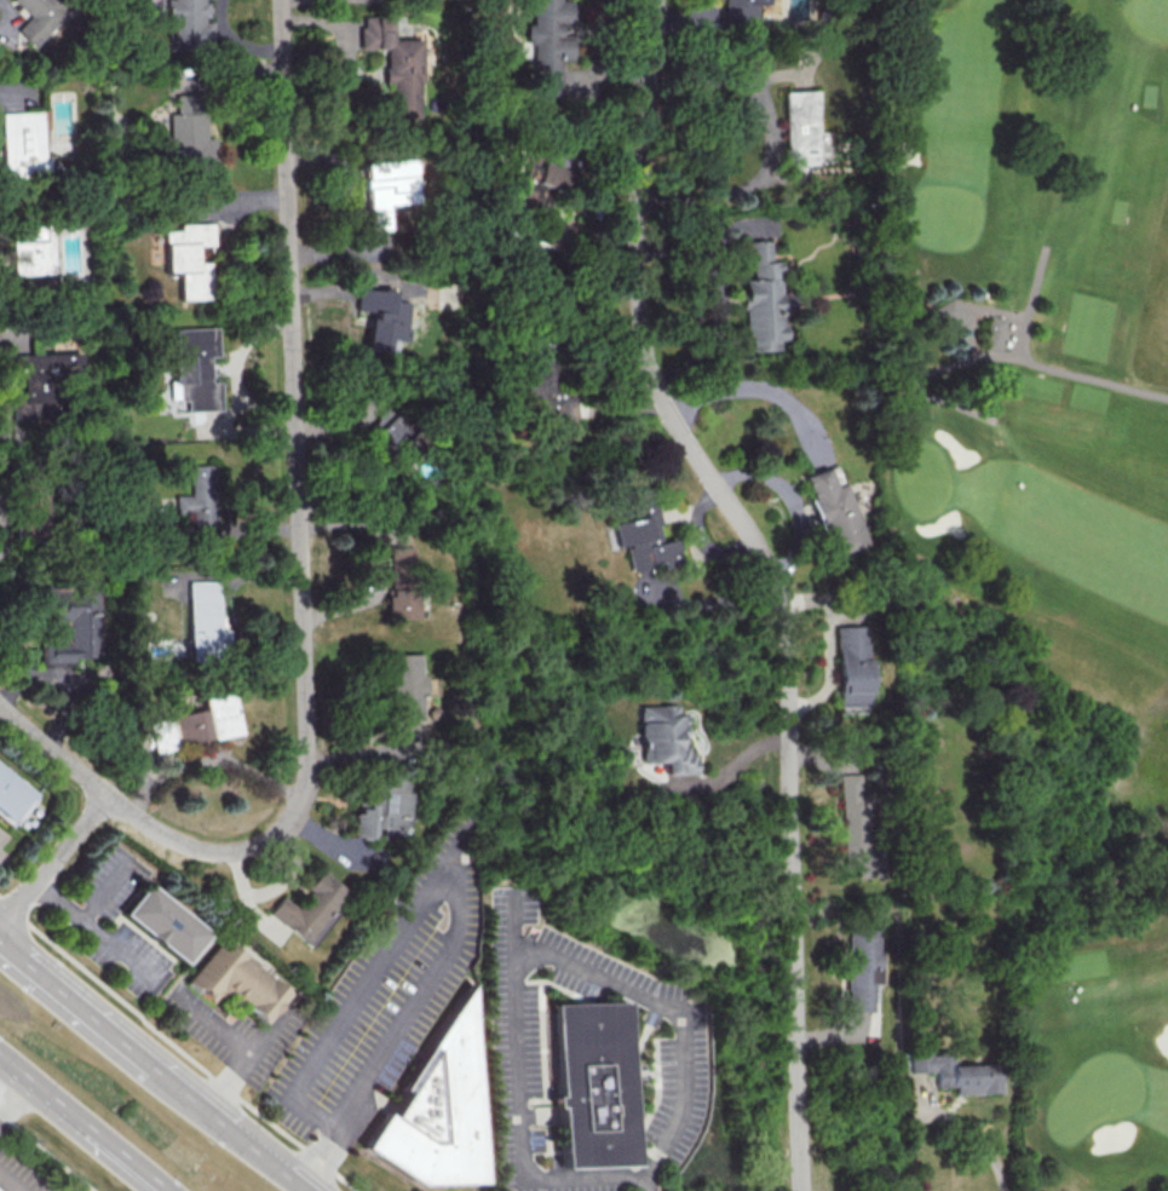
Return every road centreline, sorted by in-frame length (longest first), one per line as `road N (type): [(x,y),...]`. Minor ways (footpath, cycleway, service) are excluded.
road 1 (residential): [(800,1190),(779,604),(746,533),(656,399),(638,339),(634,179),(654,0)]
road 2 (residential): [(107,793),(168,841),(206,851),(260,840),(287,821),(303,792),(307,743),(281,0)]
road 3 (primary): [(307,1190),(153,1065)]
road 4 (primary): [(153,1065),(0,942)]
road 5 (residential): [(0,922),(107,793)]
road 6 (residential): [(107,793),(0,700)]

